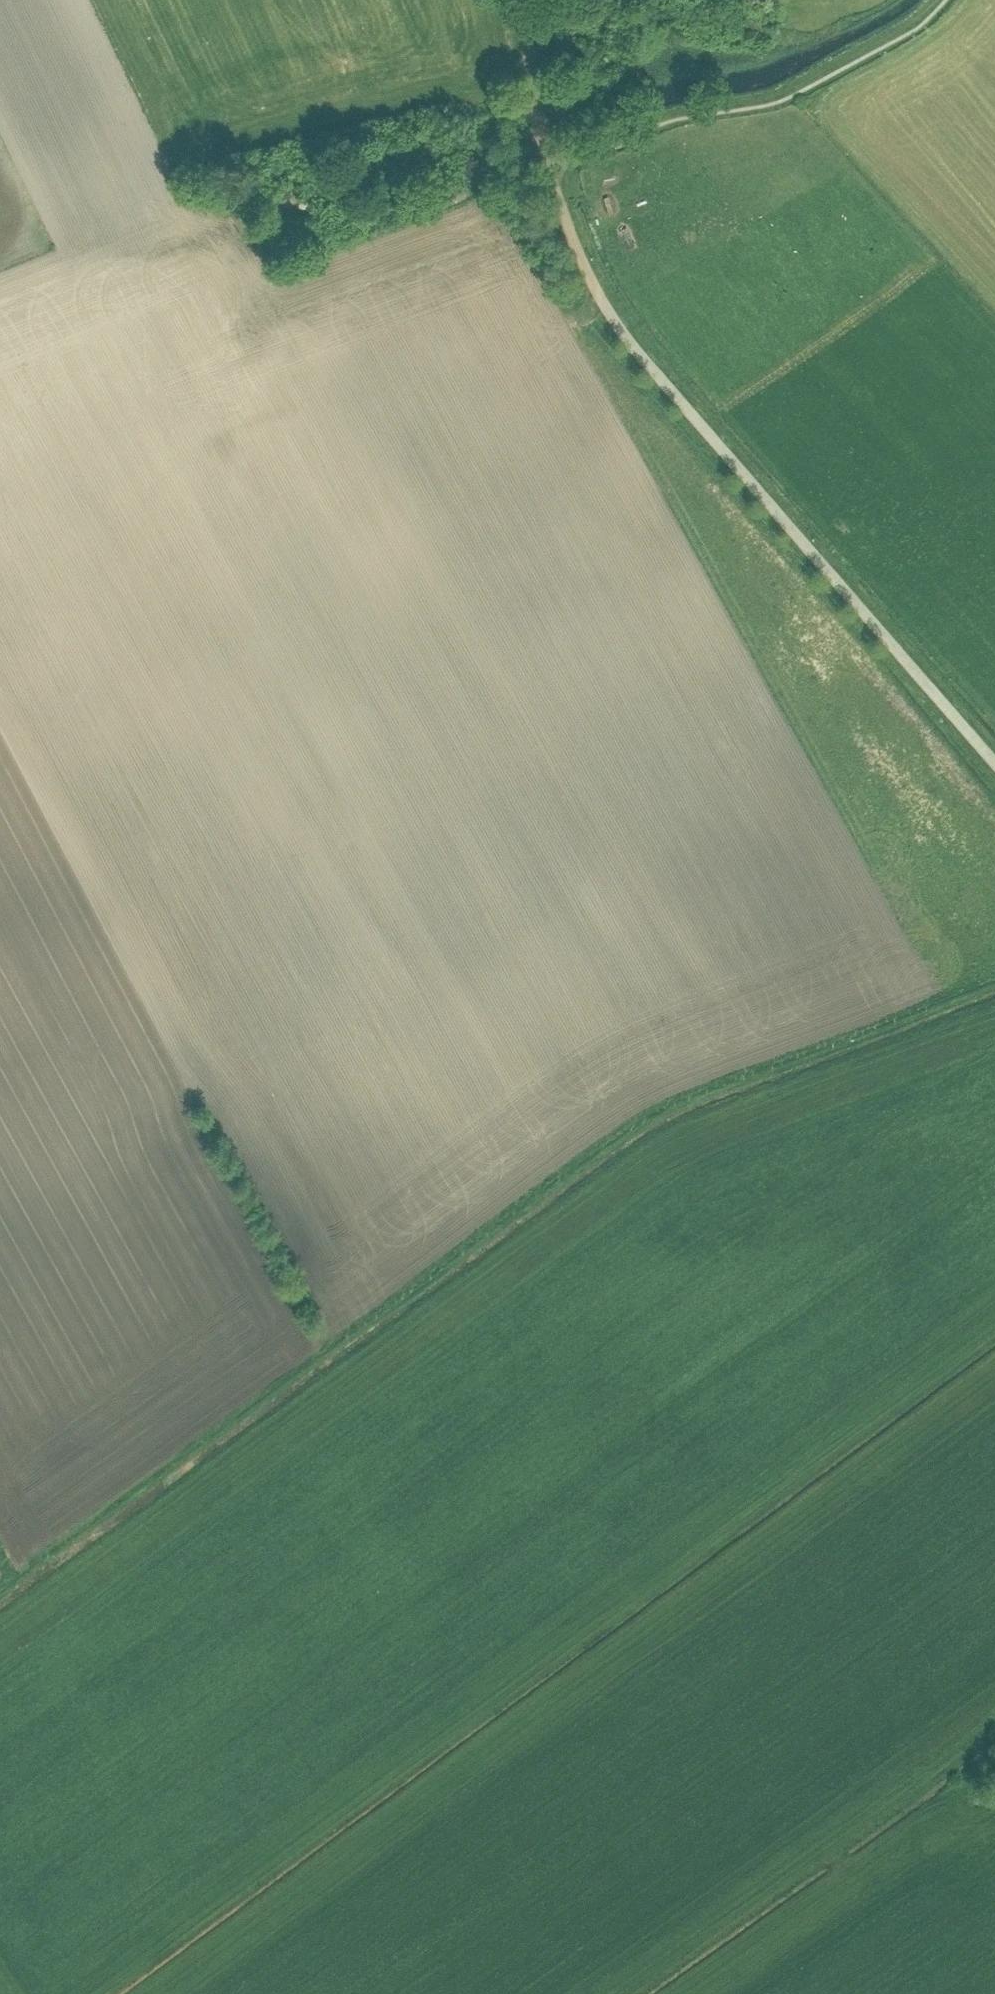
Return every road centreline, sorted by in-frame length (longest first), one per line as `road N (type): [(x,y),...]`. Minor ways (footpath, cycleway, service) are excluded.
road 1 (unclassified): [(994,763),(608,311),(548,165),(521,0)]

